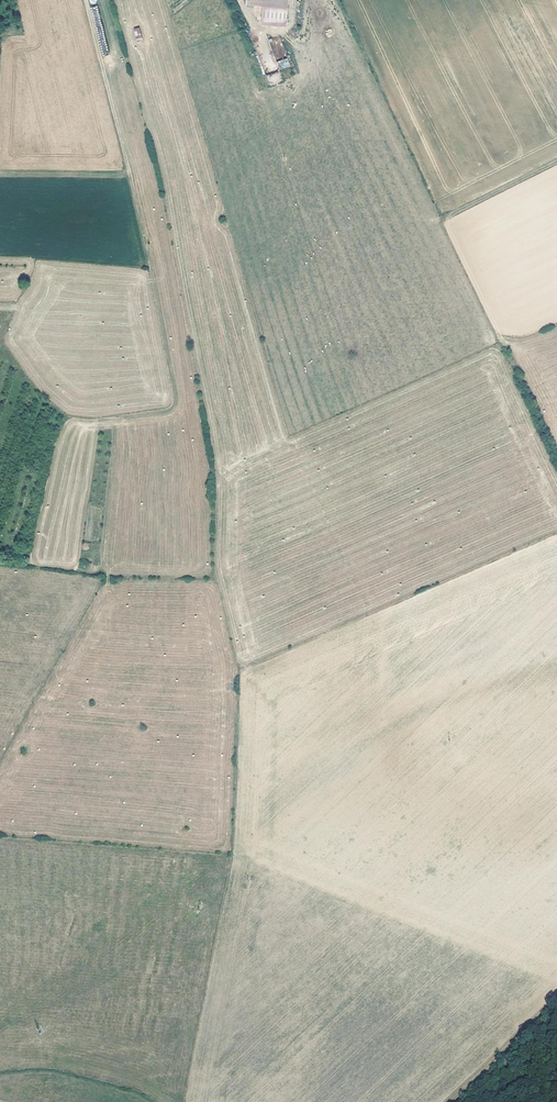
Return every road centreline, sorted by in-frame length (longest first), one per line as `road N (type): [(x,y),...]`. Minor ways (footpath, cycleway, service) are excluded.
road 1 (track): [(87,0),(173,386),(174,406),(117,427),(103,550)]

